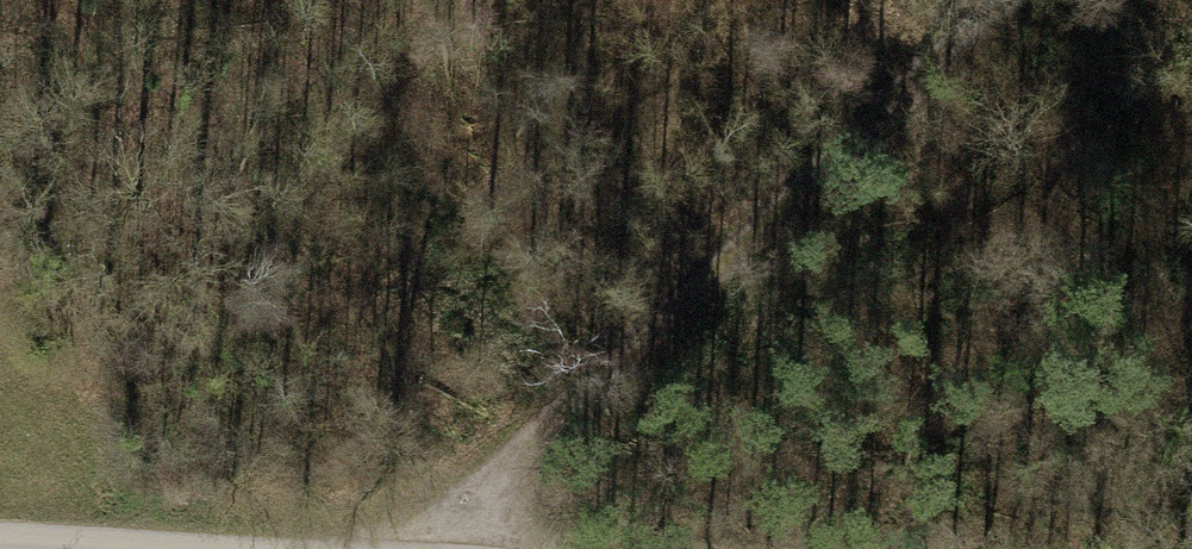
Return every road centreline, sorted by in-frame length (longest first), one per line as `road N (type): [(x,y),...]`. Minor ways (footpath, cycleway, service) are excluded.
road 1 (track): [(1018,0),(412,548)]

